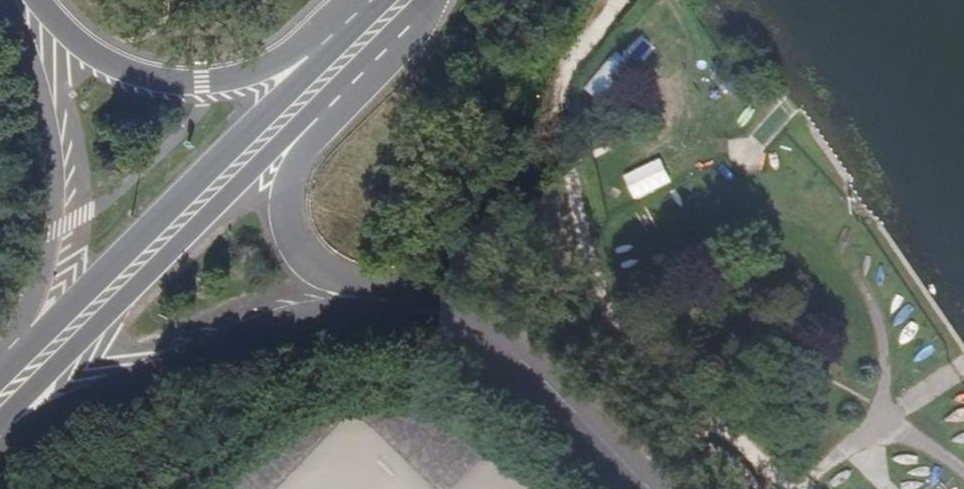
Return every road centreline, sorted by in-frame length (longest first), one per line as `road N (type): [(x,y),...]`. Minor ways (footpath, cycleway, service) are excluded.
road 1 (secondary): [(368,16),(13,363)]
road 2 (secondary): [(0,422),(341,89)]
road 3 (secondary): [(0,444),(288,323),(403,303)]
road 4 (secondary): [(368,16),(254,74),(161,81),(87,53),(31,0)]
road 5 (secondary): [(11,0),(42,128),(51,205),(47,258),(13,363)]
road 6 (secondary): [(403,303),(508,345),(648,488)]
road 7 (secondary): [(403,303),(317,268),(287,211),(299,160),(341,89)]
road 8 (secondary): [(341,89),(428,0)]

